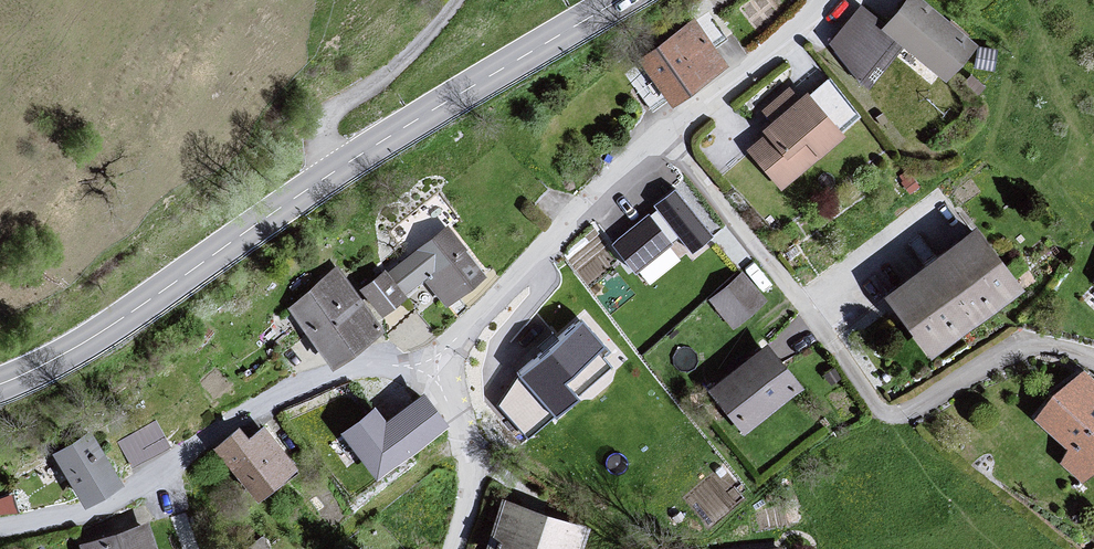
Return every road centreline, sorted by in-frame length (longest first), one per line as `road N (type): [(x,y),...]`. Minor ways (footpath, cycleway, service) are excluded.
road 1 (secondary): [(619,0),(337,169),(103,331),(0,385)]
road 2 (residential): [(433,372),(657,142),(762,65),(826,0)]
road 3 (residential): [(0,536),(141,497),(202,445),(294,395),(368,369),(433,372)]
road 4 (residential): [(433,372),(453,396),(468,448),(468,493),(453,548)]

